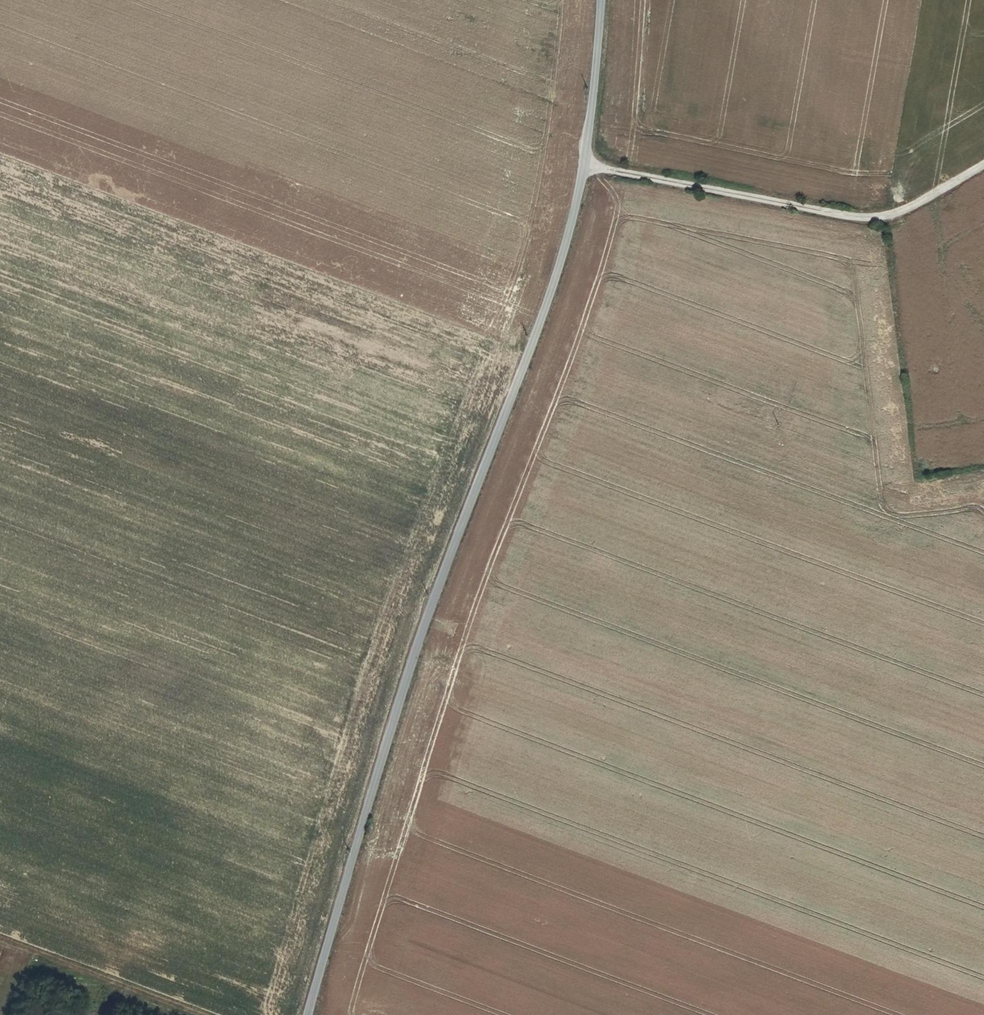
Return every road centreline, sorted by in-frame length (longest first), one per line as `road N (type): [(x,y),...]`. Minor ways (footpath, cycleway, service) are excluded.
road 1 (unclassified): [(307,1014),(421,628),(546,295),(585,166),(602,0)]
road 2 (track): [(198,1014),(0,941)]

